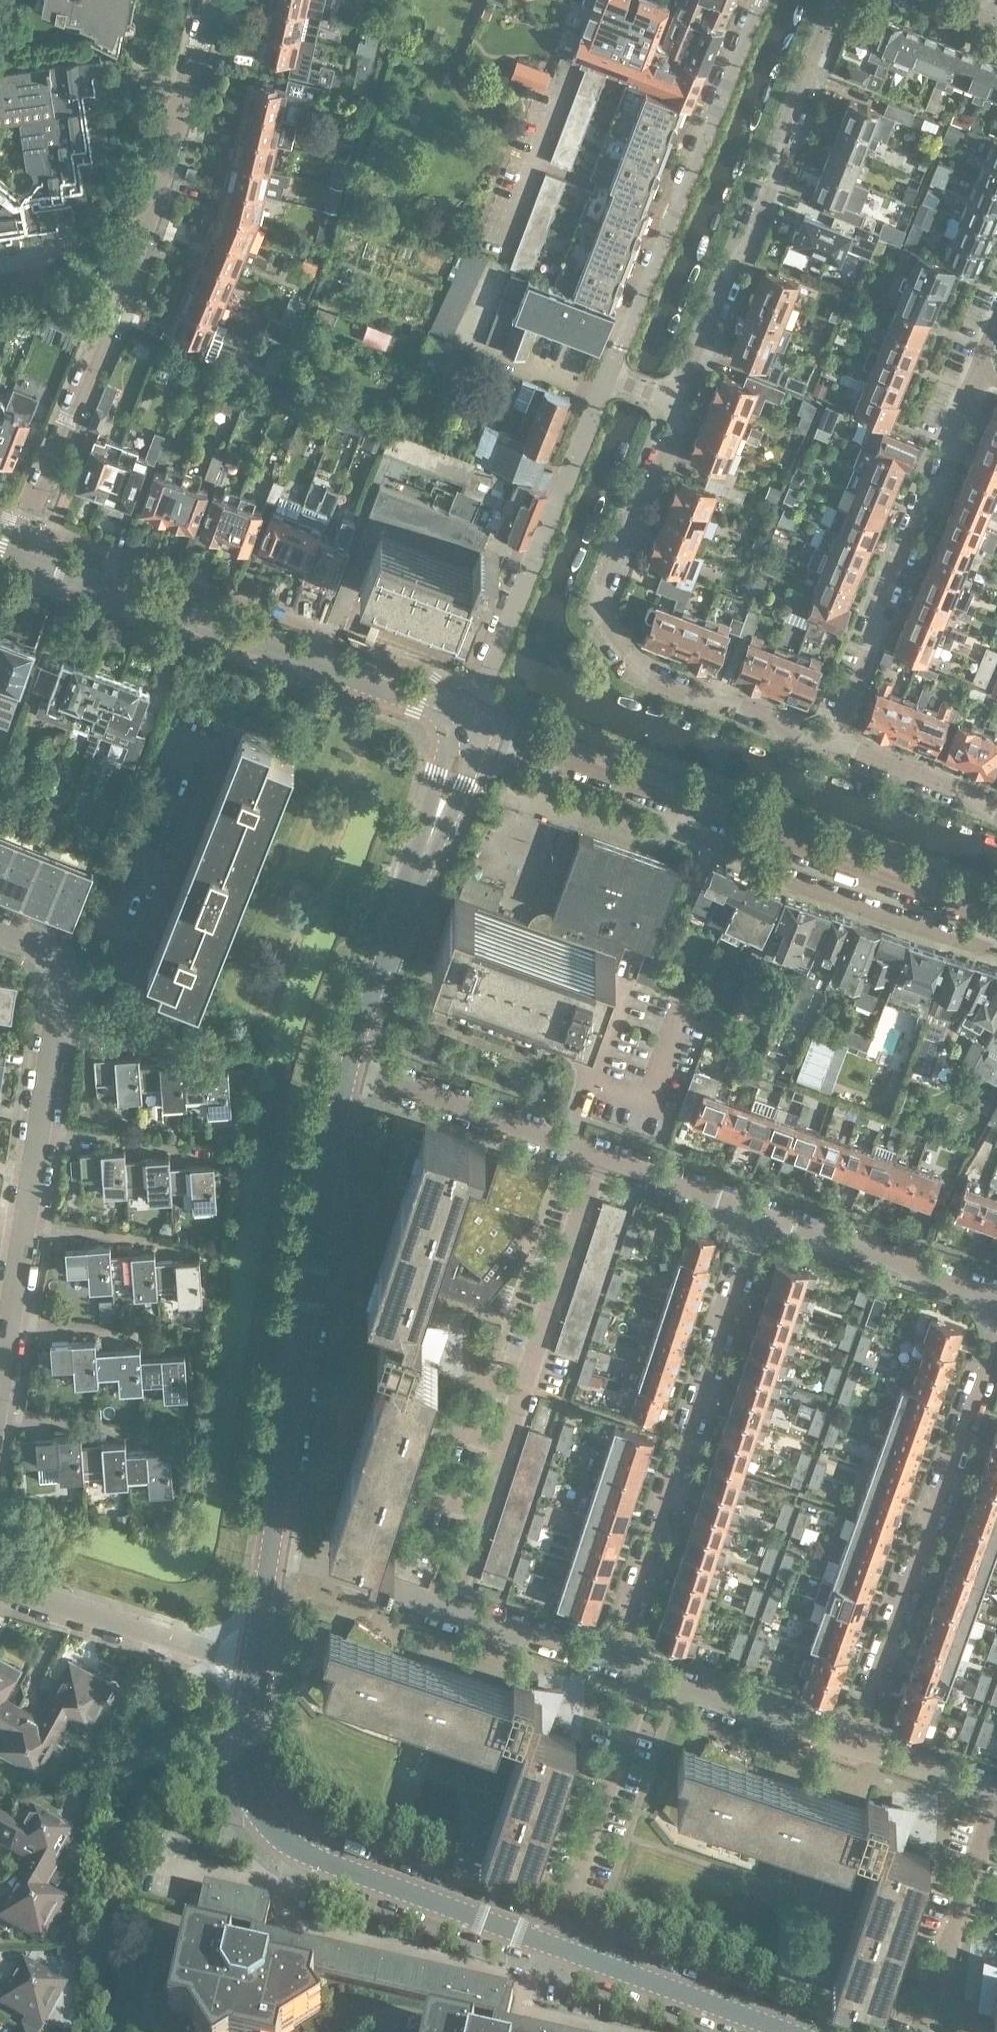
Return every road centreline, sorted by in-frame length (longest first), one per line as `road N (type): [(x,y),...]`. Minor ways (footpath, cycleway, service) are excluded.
road 1 (tertiary): [(790,2031),(287,1843),(251,1789),(243,1747),(254,1666)]
road 2 (residential): [(208,0),(116,312),(19,551)]
road 3 (residential): [(832,742),(805,741),(770,716),(648,677),(598,611),(596,591),(634,495),(652,482),(677,401)]
road 4 (tertiary): [(268,1554),(351,1063)]
road 5 (residential): [(0,1386),(60,991),(43,955),(0,932)]
road 6 (residential): [(453,1612),(600,1153)]
road 7 (residential): [(615,1665),(762,1213)]
road 8 (residential): [(677,401),(728,262),(746,250),(772,184),(772,156),(835,0)]
road 9 (residential): [(858,1743),(996,1332)]
road 10 (residential): [(832,742),(981,363)]
road 11 (residential): [(757,0),(607,371)]
road 12 (residential): [(607,371),(468,724)]
road 13 (residential): [(680,805),(689,831),(780,877),(971,943),(982,916)]
road 14 (tertiary): [(351,1063),(468,724)]
road 15 (residential): [(680,805),(982,916)]
road 16 (tertiary): [(315,661),(19,551)]
road 17 (unclassified): [(254,1666),(0,1586)]
road 18 (residential): [(600,1153),(351,1063)]
road 19 (residential): [(858,1743),(615,1665)]
road 20 (residential): [(996,1299),(762,1213)]
road 21 (residential): [(468,724),(680,805)]
road 22 (residential): [(453,1612),(268,1554)]
road 23 (residential): [(996,813),(968,793),(832,742)]
road 24 (residential): [(762,1213),(600,1153)]
road 25 (residential): [(615,1665),(453,1612)]
road 26 (tertiary): [(315,661),(468,724)]
road 27 (residential): [(996,1791),(858,1743)]

